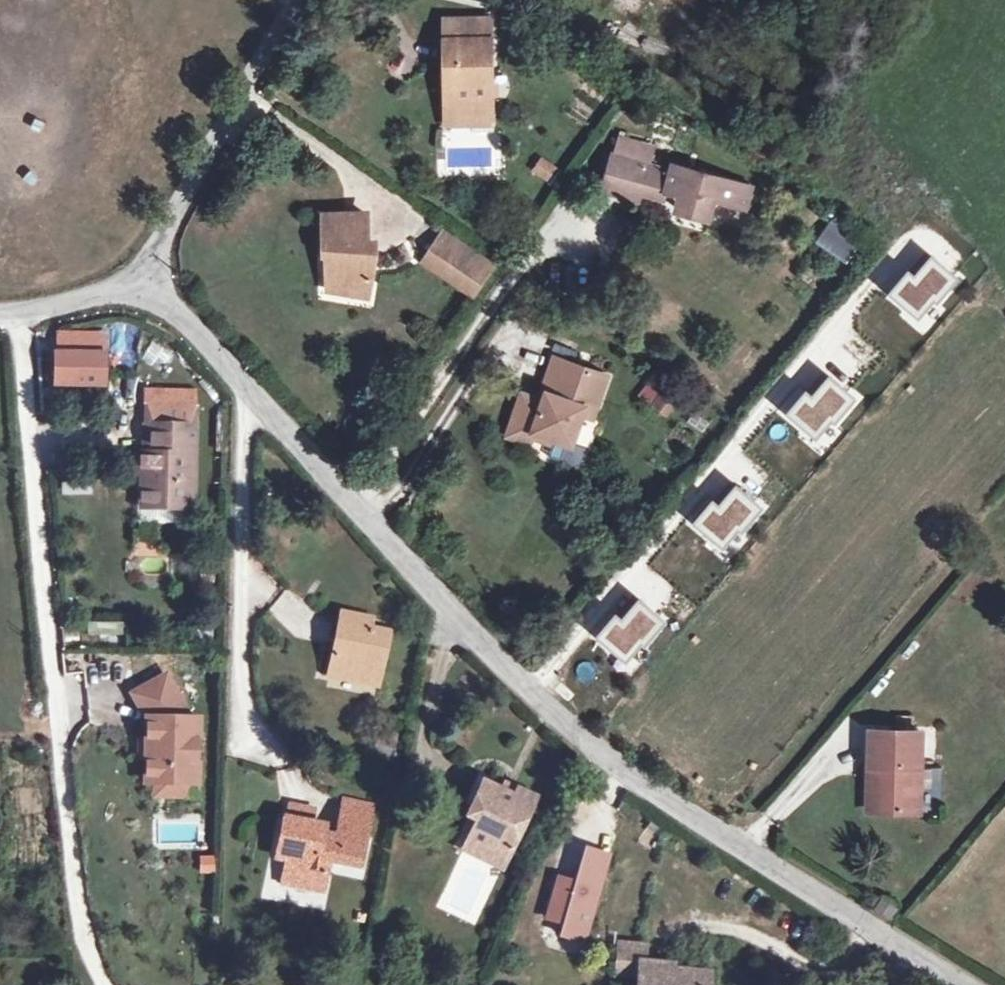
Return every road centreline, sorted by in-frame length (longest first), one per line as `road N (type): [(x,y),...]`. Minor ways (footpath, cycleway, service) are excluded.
road 1 (residential): [(244,391),(515,685),(600,752),(961,984)]
road 2 (residential): [(244,391),(243,688),(276,755)]
road 3 (residential): [(295,0),(135,287)]
road 4 (residential): [(135,287),(244,391)]
road 5 (residential): [(0,314),(135,287)]

